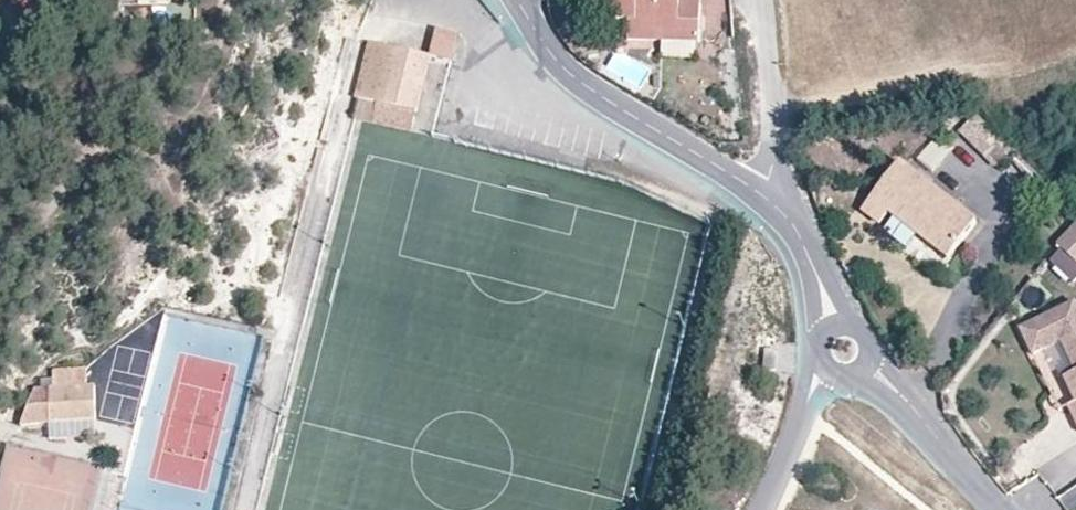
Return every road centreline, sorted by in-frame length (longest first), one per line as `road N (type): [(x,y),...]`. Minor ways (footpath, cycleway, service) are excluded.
road 1 (residential): [(761,193),(584,85),(513,0)]
road 2 (residential): [(994,509),(912,411),(842,352)]
road 3 (residential): [(764,0),(773,130),(761,193)]
road 4 (residential): [(842,352),(794,231),(761,193)]
road 5 (residential): [(763,509),(798,416),(842,352)]

